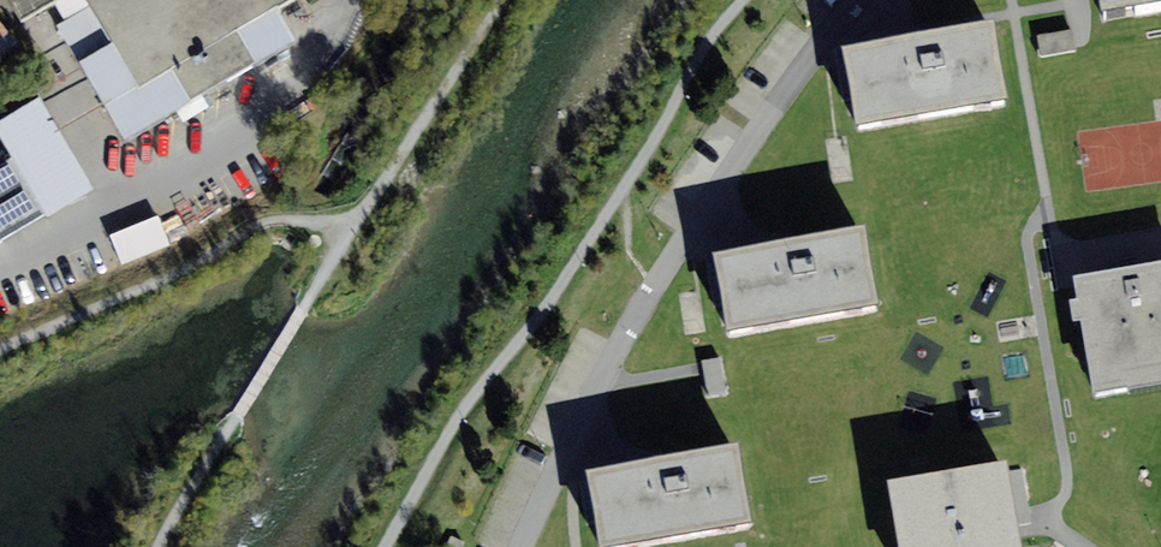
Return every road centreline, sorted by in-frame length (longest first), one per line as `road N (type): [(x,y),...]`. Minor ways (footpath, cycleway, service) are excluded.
road 1 (track): [(393,546),(432,467),(663,132),(713,39),(748,0)]
road 2 (residential): [(858,0),(638,311),(523,546)]

